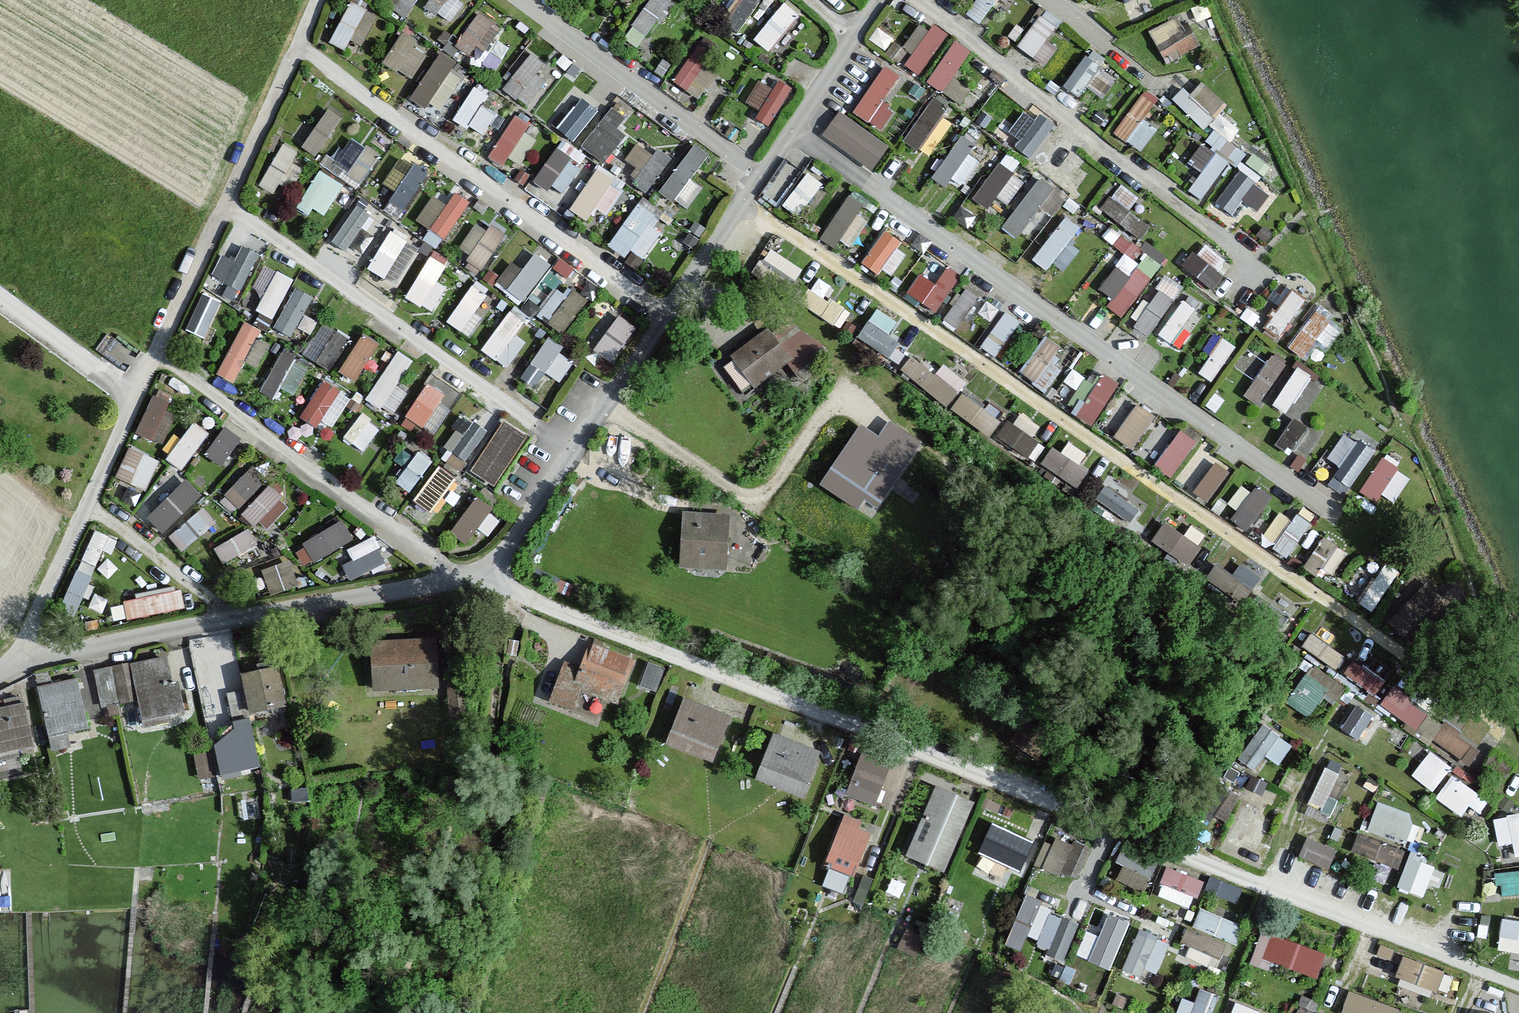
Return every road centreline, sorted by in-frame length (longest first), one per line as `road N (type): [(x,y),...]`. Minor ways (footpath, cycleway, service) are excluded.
road 1 (track): [(318,0),(136,399)]

